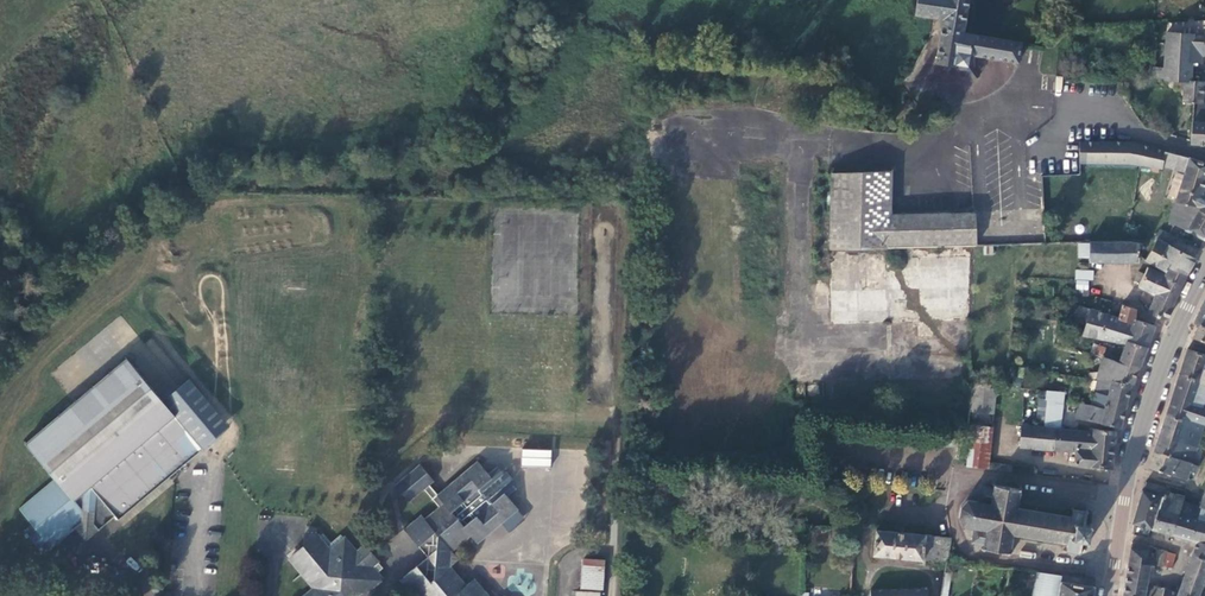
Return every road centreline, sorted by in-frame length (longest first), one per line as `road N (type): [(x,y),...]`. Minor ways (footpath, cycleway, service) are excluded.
road 1 (secondary): [(1108,595),(1146,409),(1204,272)]
road 2 (residential): [(1204,151),(1143,136),(1117,116),(1080,113),(1049,143)]

